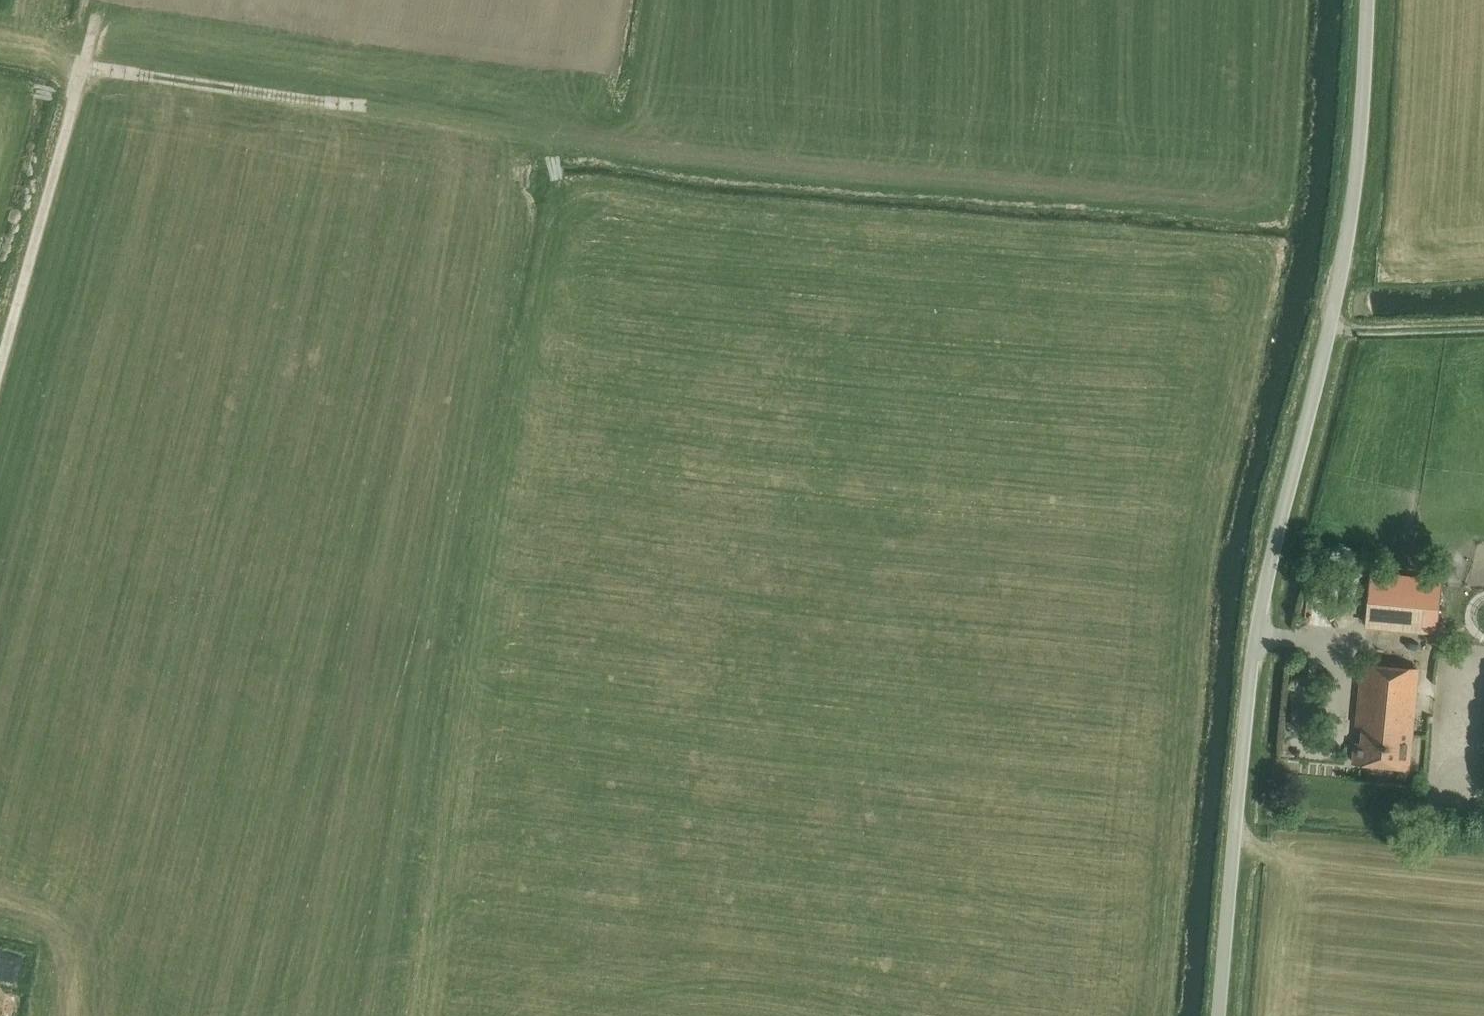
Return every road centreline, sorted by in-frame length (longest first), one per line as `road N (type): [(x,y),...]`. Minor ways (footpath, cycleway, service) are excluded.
road 1 (unclassified): [(1217,1015),(1260,600),(1345,256),(1365,0)]

